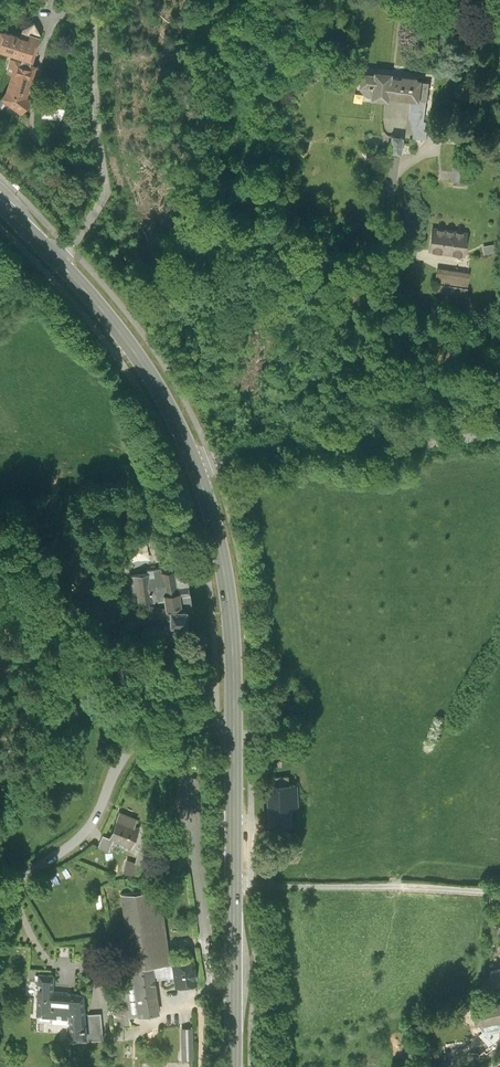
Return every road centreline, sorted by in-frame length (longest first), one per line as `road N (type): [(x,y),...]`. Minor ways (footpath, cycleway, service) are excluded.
road 1 (primary): [(233,1066),(234,735)]
road 2 (residential): [(499,432),(290,446),(196,470)]
road 3 (unclassified): [(0,886),(76,843),(131,747),(150,735),(234,735)]
road 4 (residential): [(56,259),(101,201),(96,0)]
road 5 (primary): [(234,735),(228,595),(196,470)]
road 6 (primary): [(196,470),(132,349),(56,259)]

